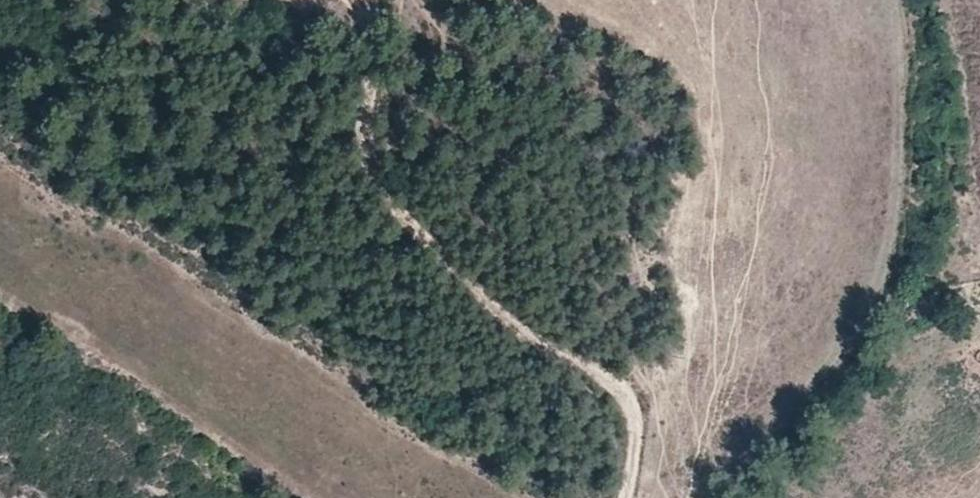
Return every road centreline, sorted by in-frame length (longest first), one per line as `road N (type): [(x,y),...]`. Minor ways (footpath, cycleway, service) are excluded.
road 1 (track): [(283,0),(366,28),(372,69),(357,139),(366,170),(419,239),(507,324),(628,393),(635,419)]
road 2 (track): [(384,0),(607,194),(640,292),(635,419)]

